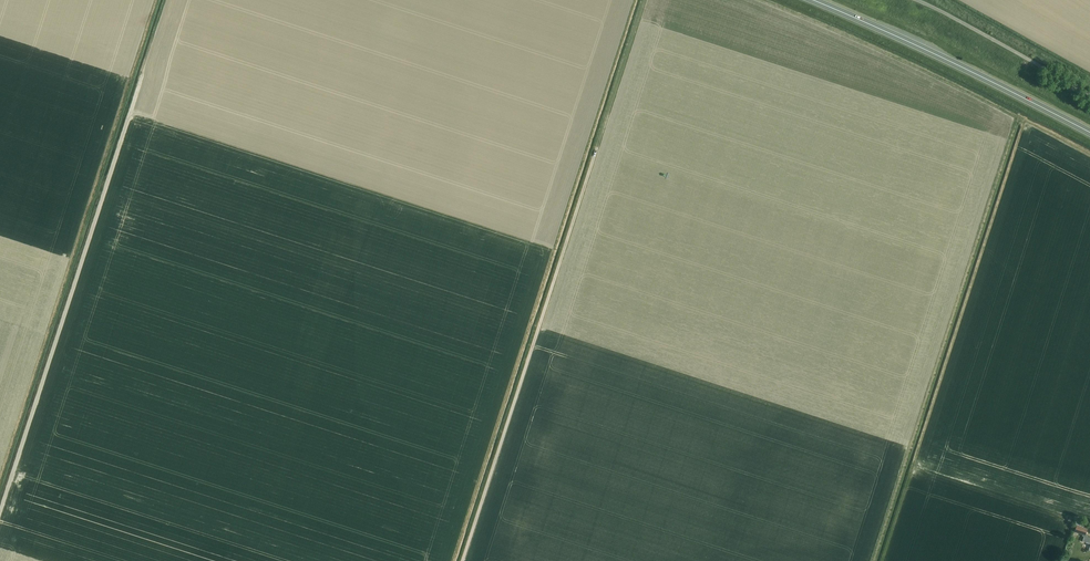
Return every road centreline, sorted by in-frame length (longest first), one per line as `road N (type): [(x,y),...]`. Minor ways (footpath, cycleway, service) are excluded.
road 1 (track): [(140,87),(0,514)]
road 2 (track): [(598,148),(464,560)]
road 3 (trunk): [(1089,133),(811,0)]
road 4 (unclassified): [(1089,93),(917,0)]

